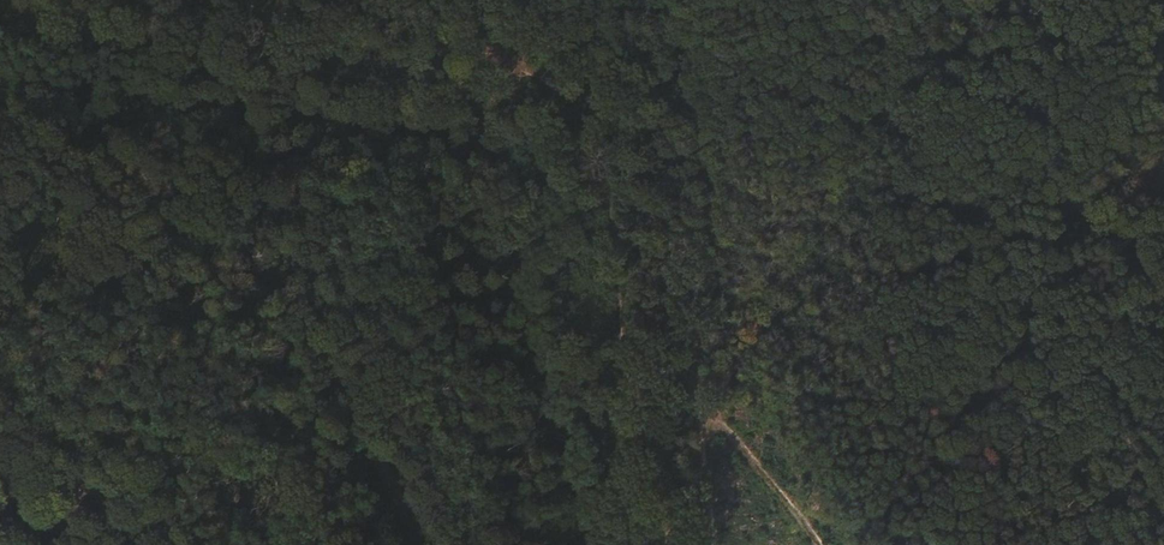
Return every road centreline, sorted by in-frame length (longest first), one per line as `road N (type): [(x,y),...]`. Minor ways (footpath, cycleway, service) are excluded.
road 1 (track): [(707,417),(665,129),(629,47),(608,24),(565,0)]
road 2 (track): [(716,544),(707,417)]

